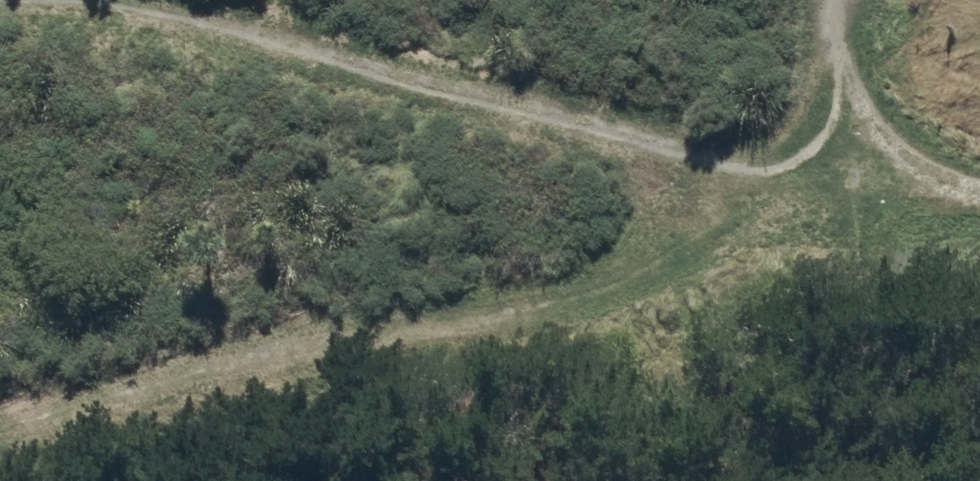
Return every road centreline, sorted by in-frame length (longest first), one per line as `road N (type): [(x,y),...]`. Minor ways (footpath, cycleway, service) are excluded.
road 1 (track): [(979,197),(838,205),(618,288),(0,426)]
road 2 (track): [(48,0),(267,41),(753,169),(838,205)]
road 3 (track): [(838,205),(829,0)]

